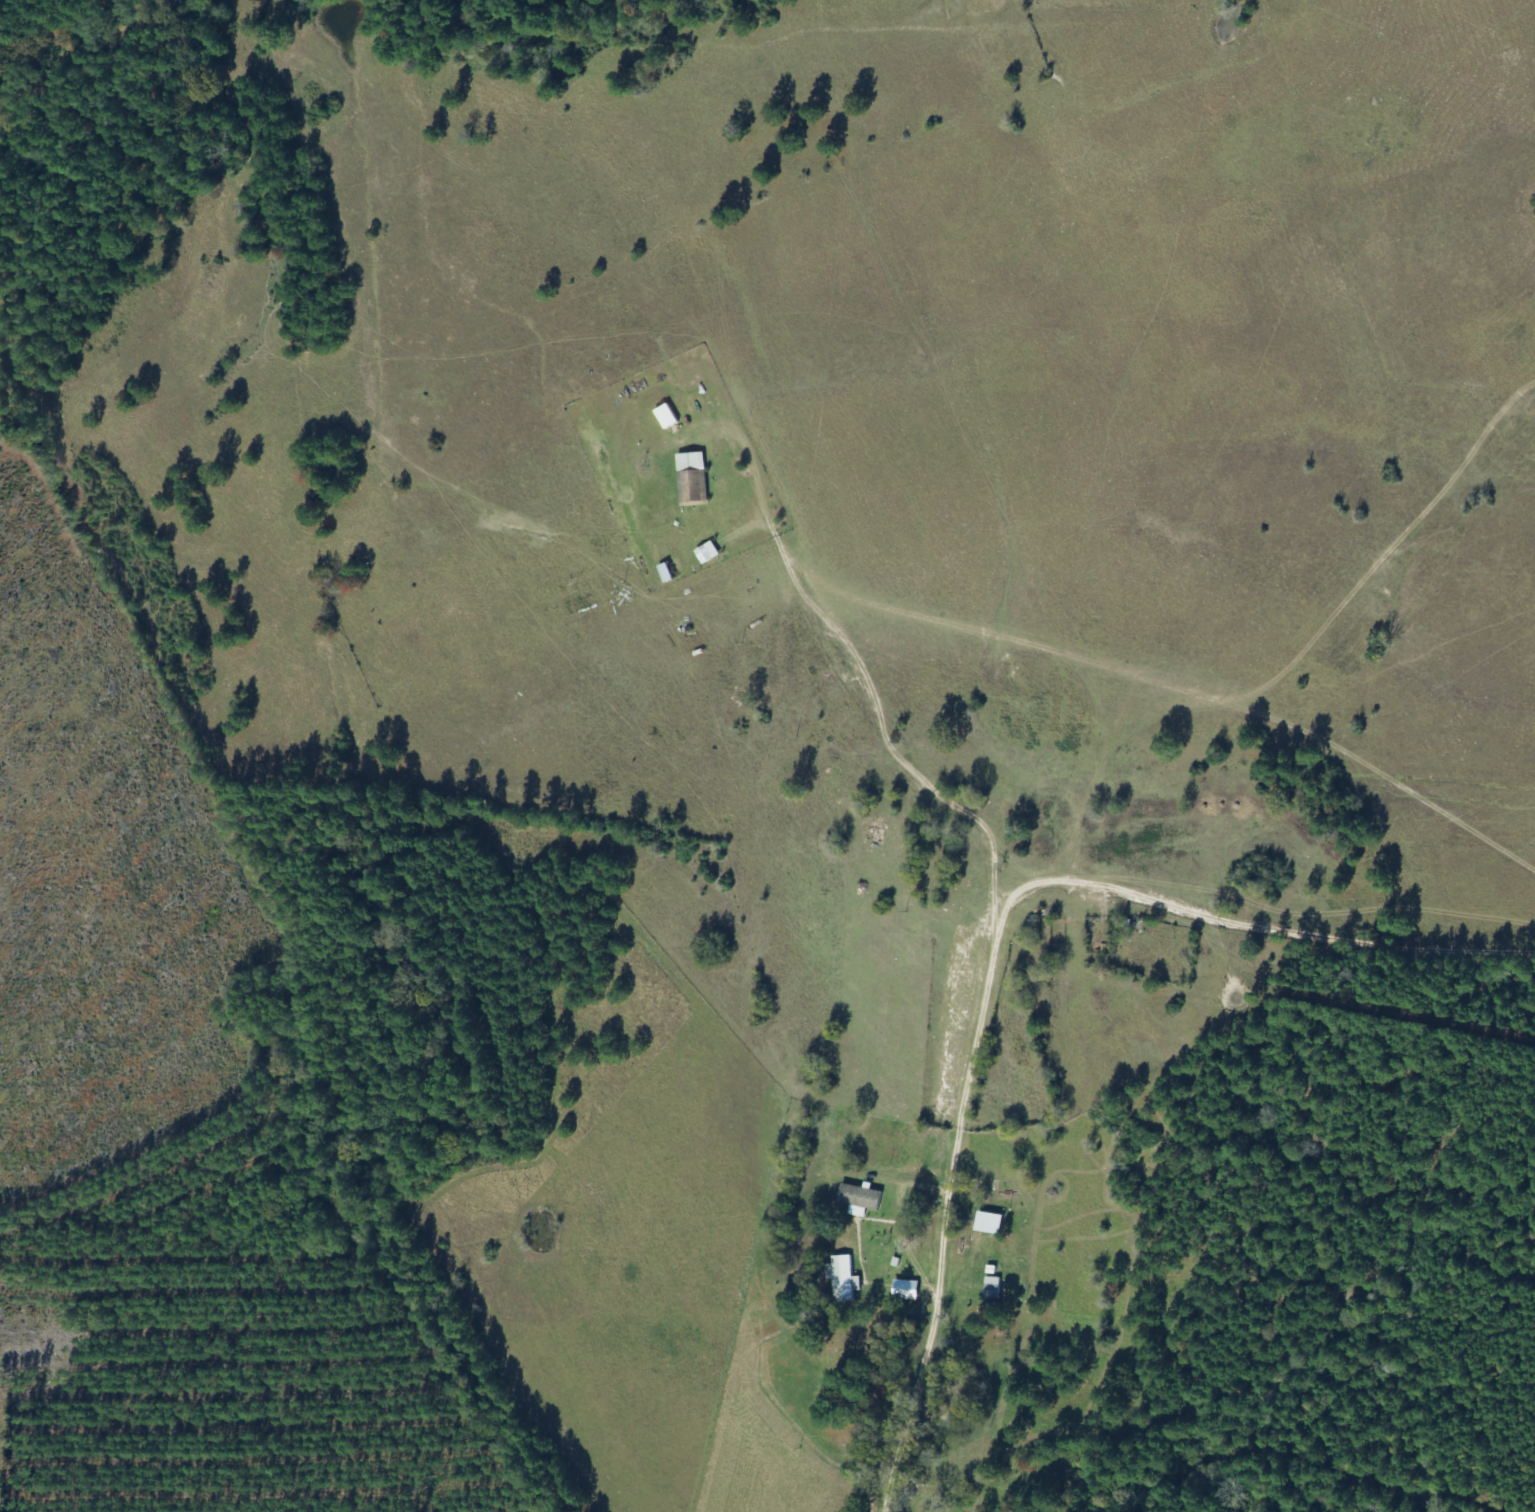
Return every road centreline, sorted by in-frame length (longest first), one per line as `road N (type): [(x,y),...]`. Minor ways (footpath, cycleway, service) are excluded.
road 1 (residential): [(897,1511),(923,1417),(1002,948),(1027,908),(1056,898),(1534,1011)]

